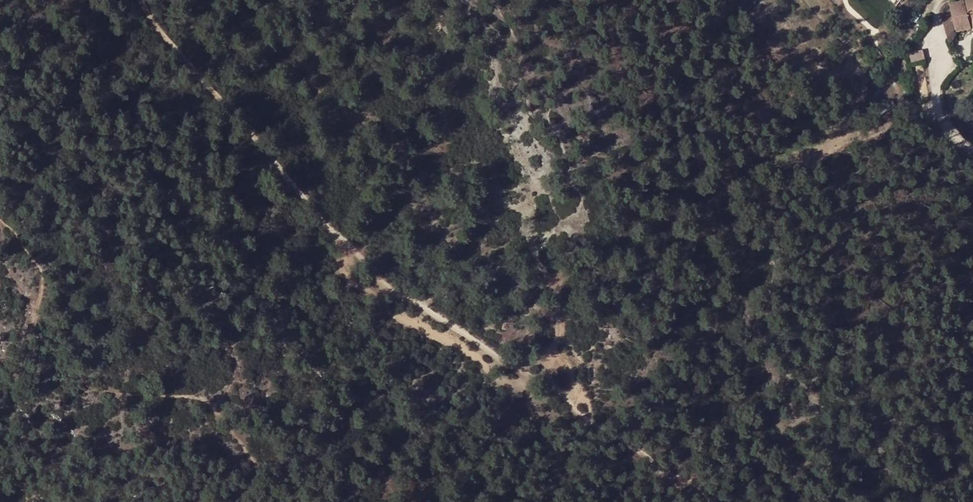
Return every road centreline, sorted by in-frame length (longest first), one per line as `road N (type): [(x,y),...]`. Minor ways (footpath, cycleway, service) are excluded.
road 1 (track): [(710,501),(664,455),(569,404),(354,256),(161,32),(143,0)]

